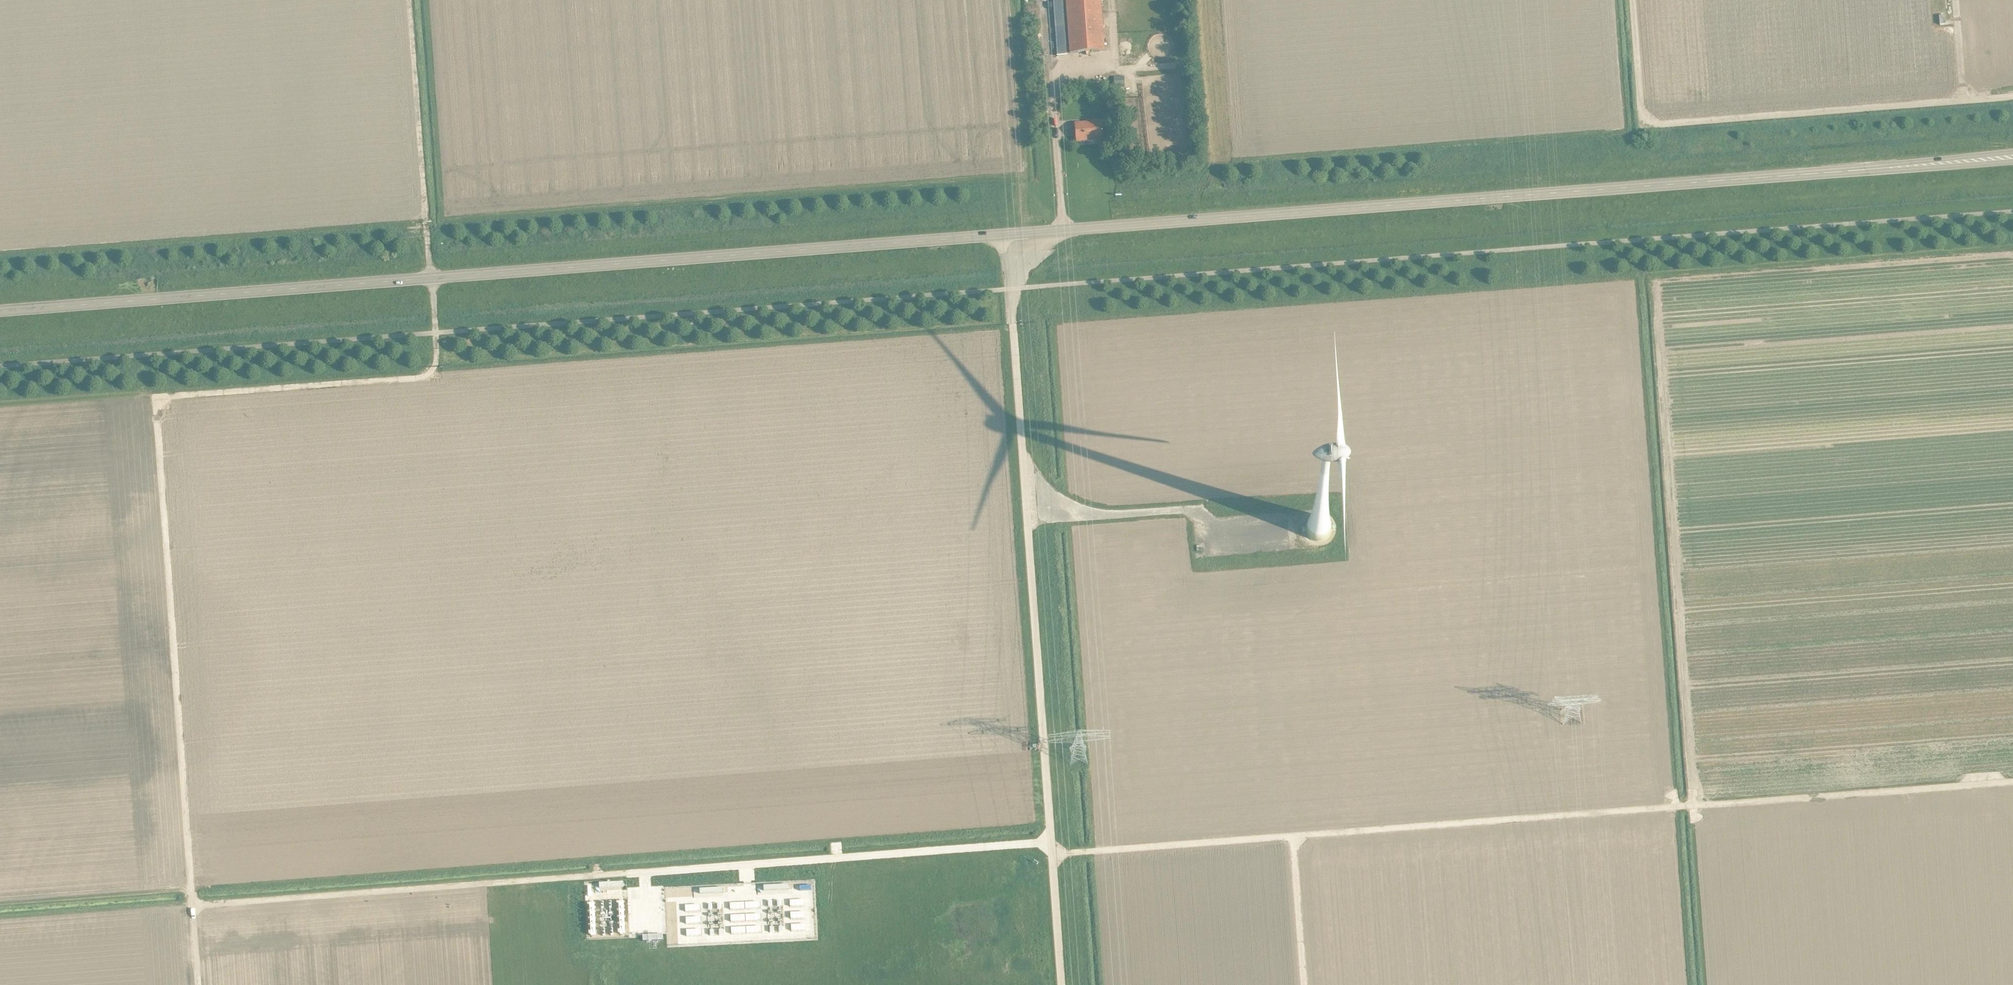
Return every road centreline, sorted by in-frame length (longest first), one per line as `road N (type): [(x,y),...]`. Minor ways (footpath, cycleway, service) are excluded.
road 1 (tertiary): [(1876,169),(0,310)]
road 2 (tertiary): [(2012,152),(1876,169)]
road 3 (tertiary): [(1876,169),(2012,162)]

